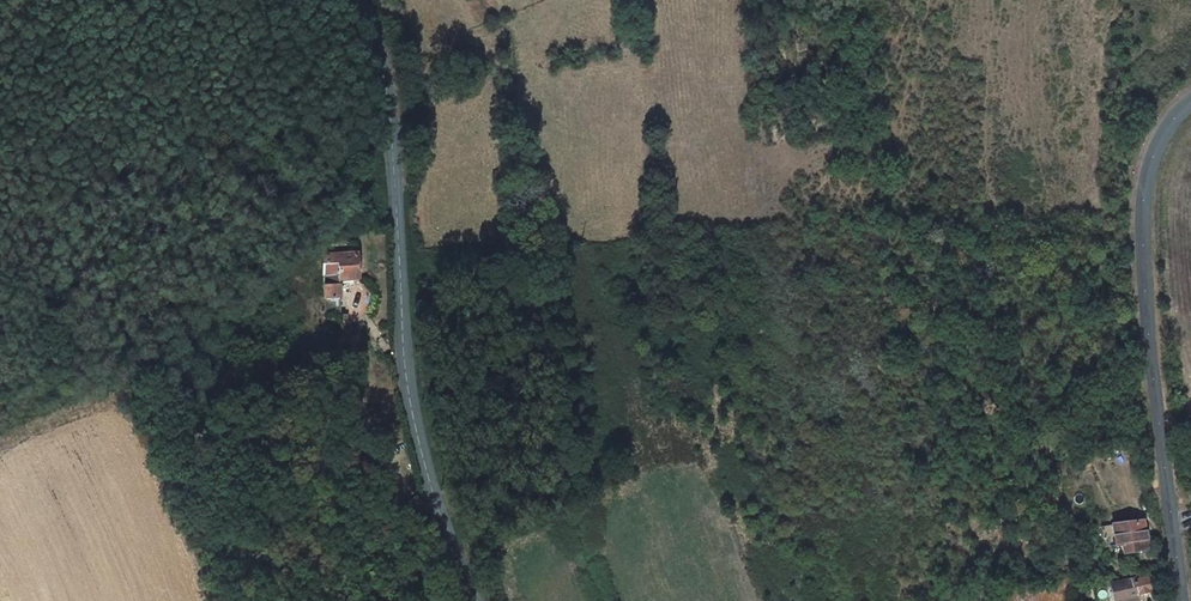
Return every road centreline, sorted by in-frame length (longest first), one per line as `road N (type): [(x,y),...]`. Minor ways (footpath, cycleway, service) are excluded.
road 1 (tertiary): [(357,0),(385,86),(414,422),(475,600)]
road 2 (tertiary): [(1190,102),(1148,161),(1144,254),(1190,600)]

